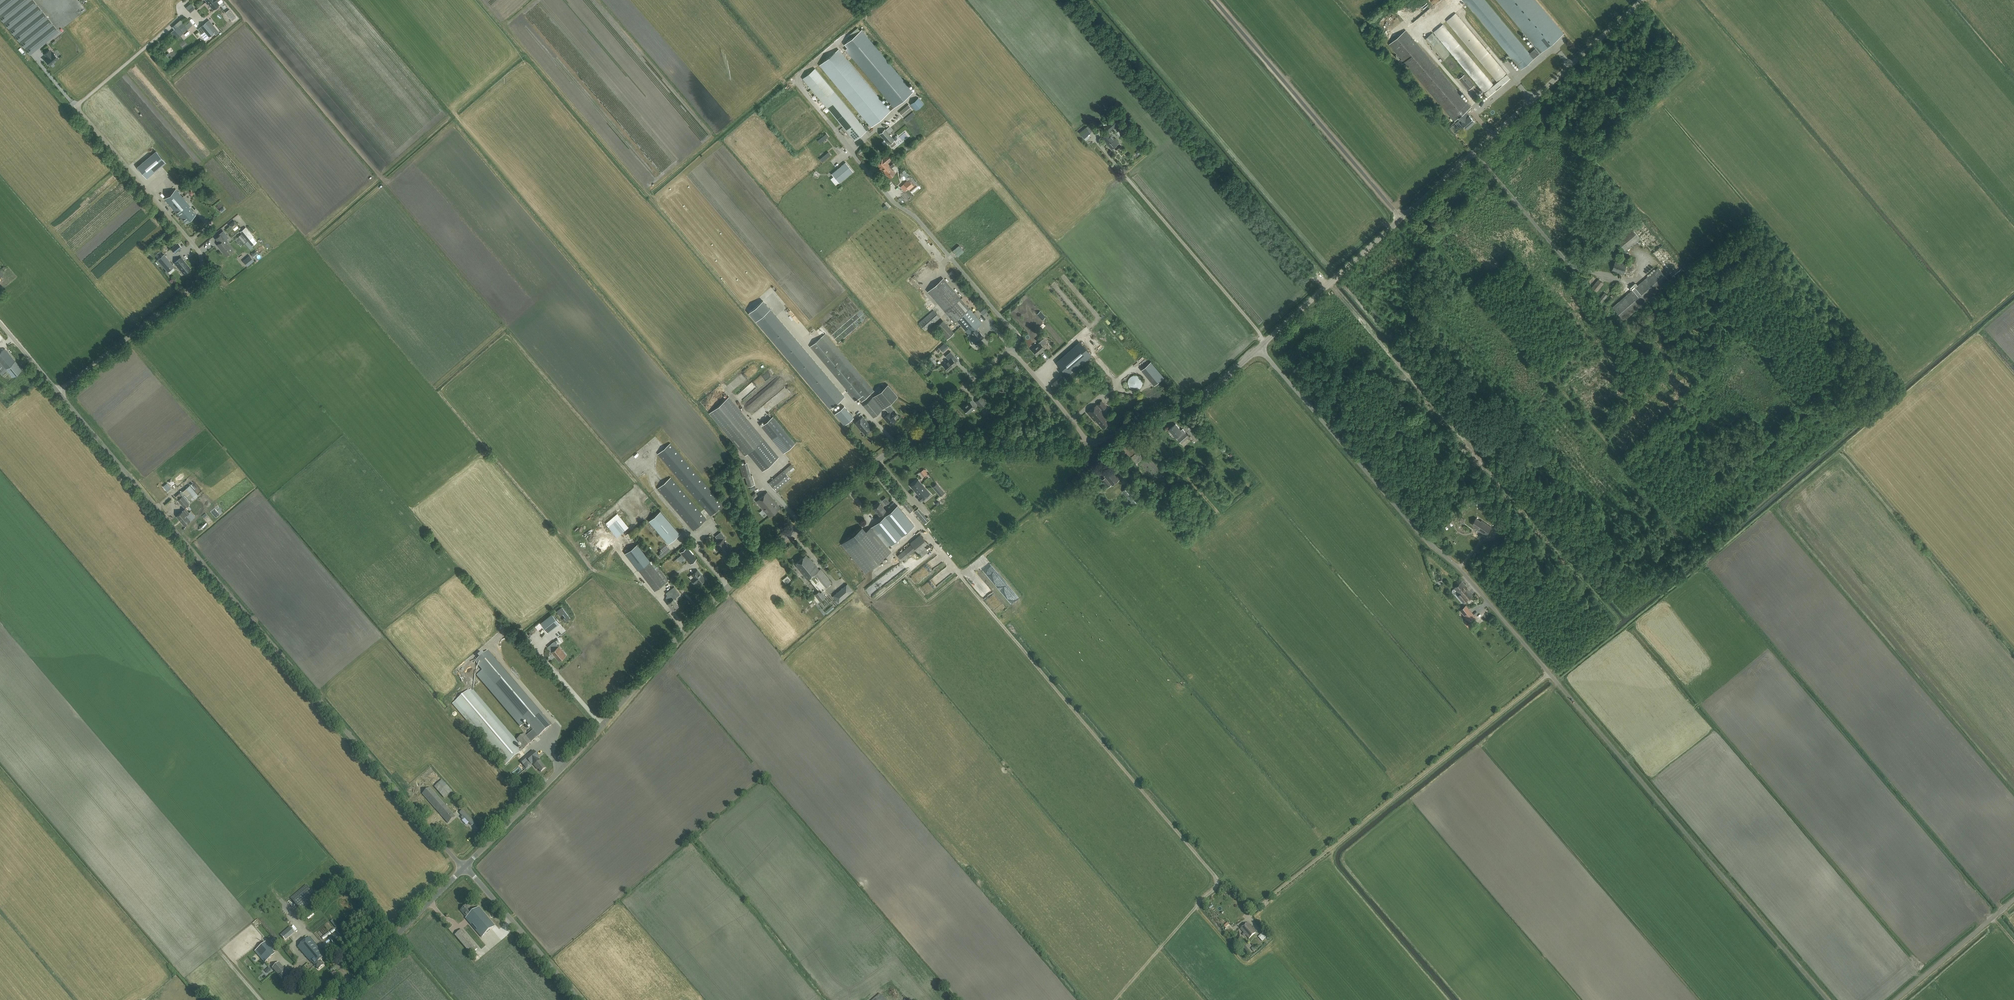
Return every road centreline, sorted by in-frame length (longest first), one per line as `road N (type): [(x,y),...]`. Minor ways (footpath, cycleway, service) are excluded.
road 1 (tertiary): [(464,867),(712,602),(887,454),(924,438)]
road 2 (unclassified): [(464,867),(59,391)]
road 3 (track): [(963,576),(1217,879),(1114,999)]
road 4 (unclassified): [(59,391),(200,274),(199,250),(83,109),(185,20)]
road 5 (unclassified): [(1550,673),(1260,347)]
road 6 (unclassified): [(1828,999),(1550,673)]
road 7 (track): [(1327,286),(1074,0)]
road 8 (unclassified): [(1259,908),(1550,673)]
road 9 (unclassified): [(1009,353),(1018,335),(915,216),(895,203),(796,81)]
road 10 (tertiary): [(1401,218),(1647,0)]
road 11 (unclassified): [(1401,218),(1214,0)]
road 12 (track): [(231,0),(378,172)]
road 13 (tertiary): [(1088,443),(1189,403),(1260,347)]
road 14 (tertiary): [(1260,347),(1401,218)]
road 15 (tertiary): [(333,999),(464,867)]
road 16 (unclassified): [(580,999),(464,867)]
road 17 (tertiary): [(924,438),(1088,443)]
road 18 (unclassified): [(1895,999),(2013,899)]
road 19 (unclassified): [(1009,353),(932,414),(924,438)]
road 20 (unclassified): [(1088,443),(1009,353)]

